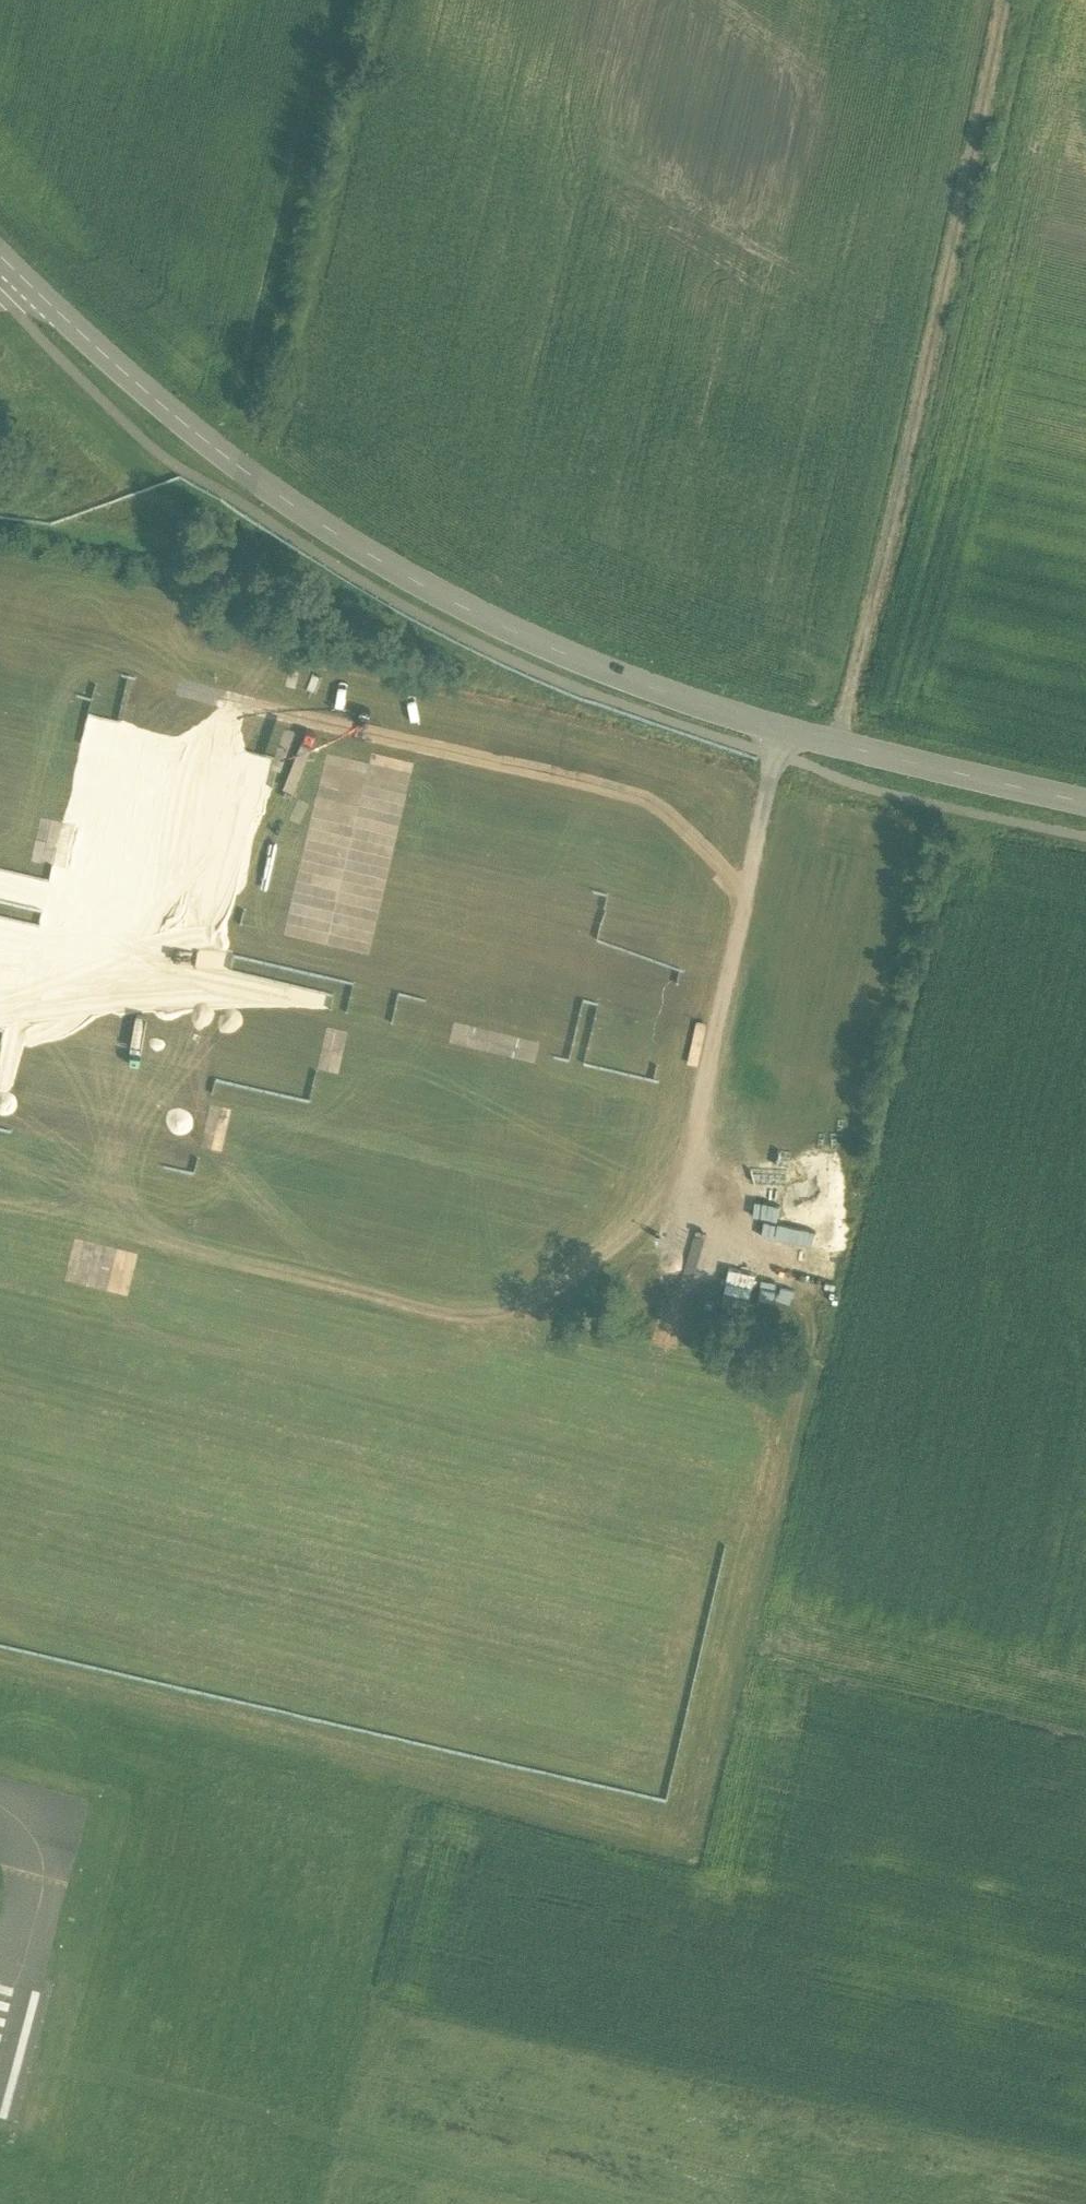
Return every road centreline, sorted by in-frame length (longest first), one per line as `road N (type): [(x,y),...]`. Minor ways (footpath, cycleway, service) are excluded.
road 1 (tertiary): [(1085,801),(776,728),(632,679),(462,605),(264,486),(0,256)]
road 2 (track): [(838,743),(1005,0)]

